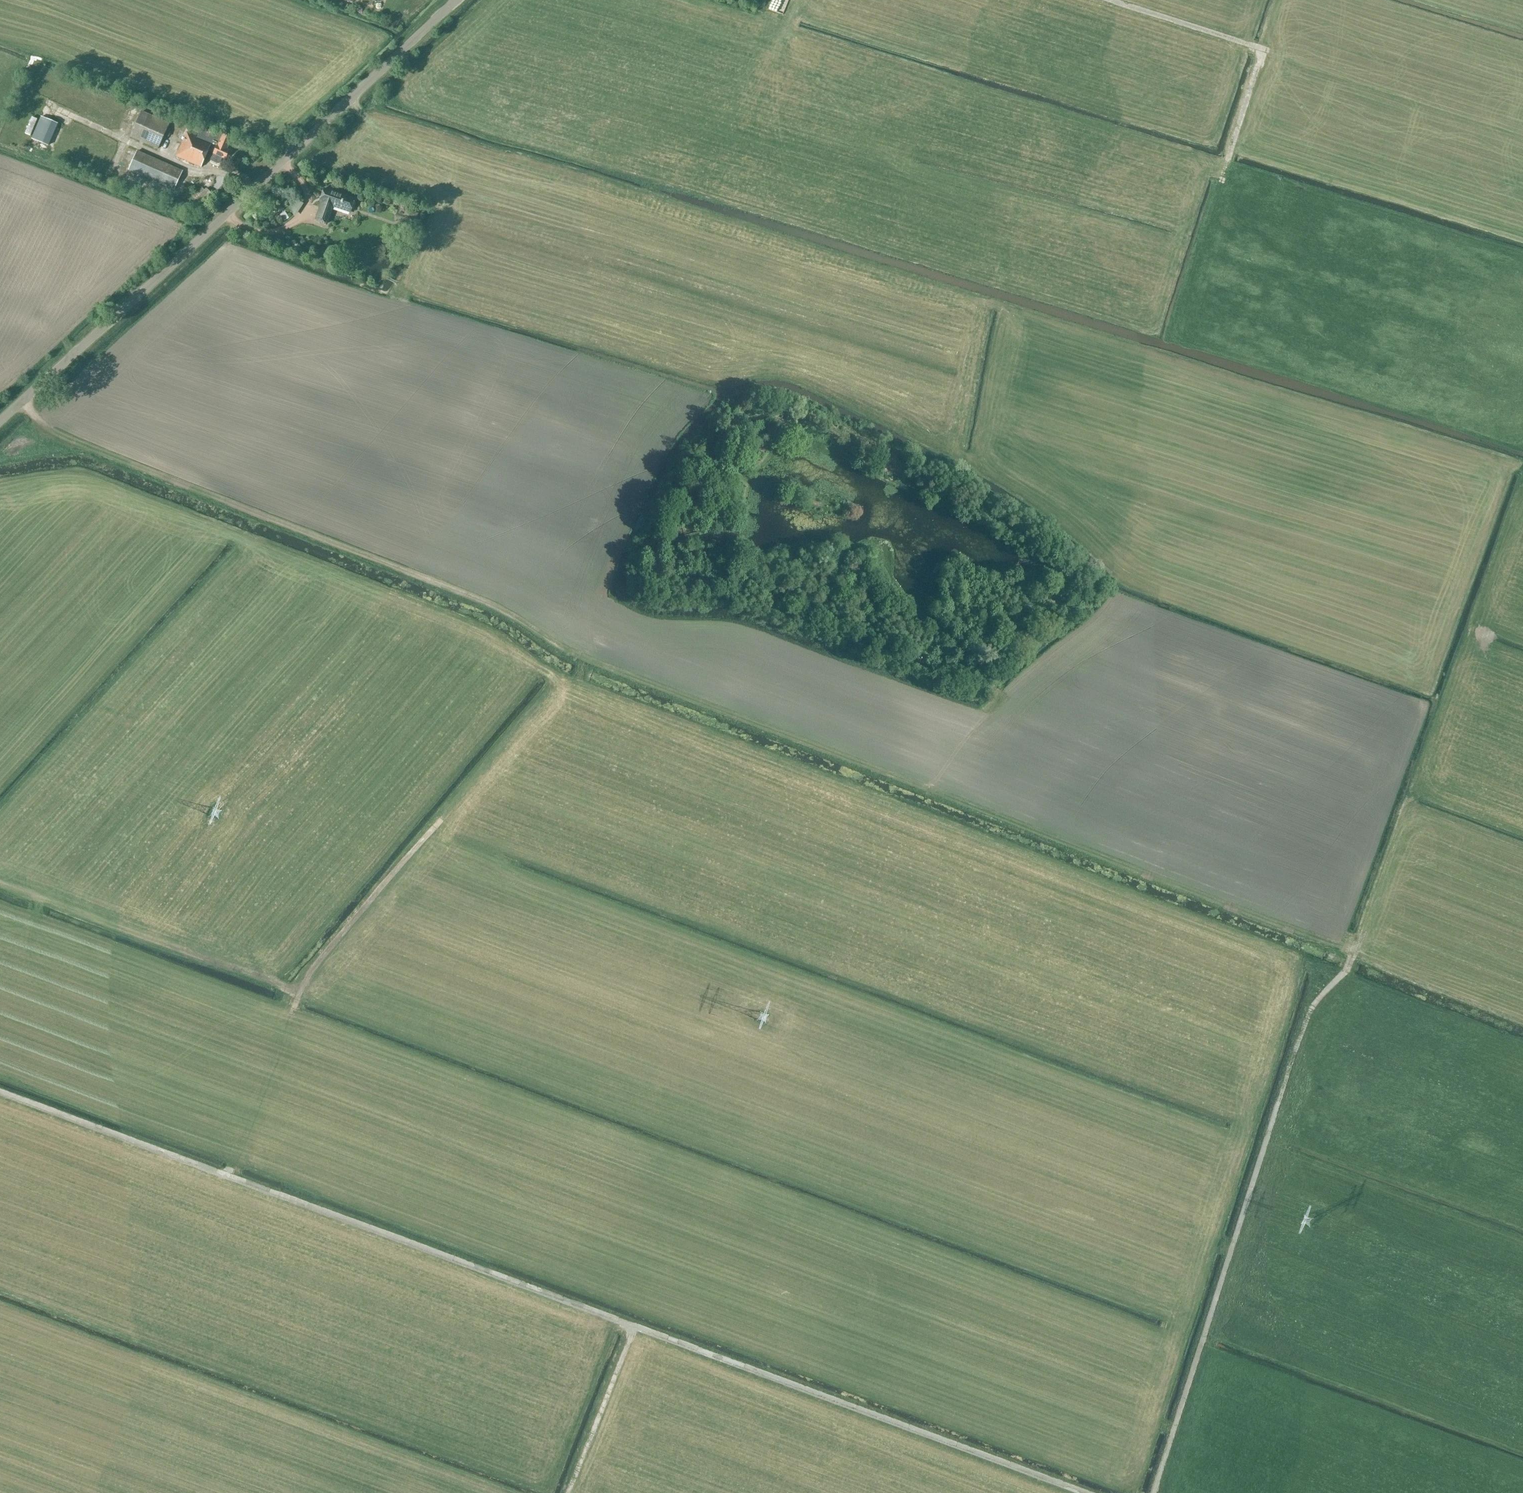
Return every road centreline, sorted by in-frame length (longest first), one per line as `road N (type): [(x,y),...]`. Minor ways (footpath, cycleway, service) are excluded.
road 1 (unclassified): [(0,422),(455,0)]

